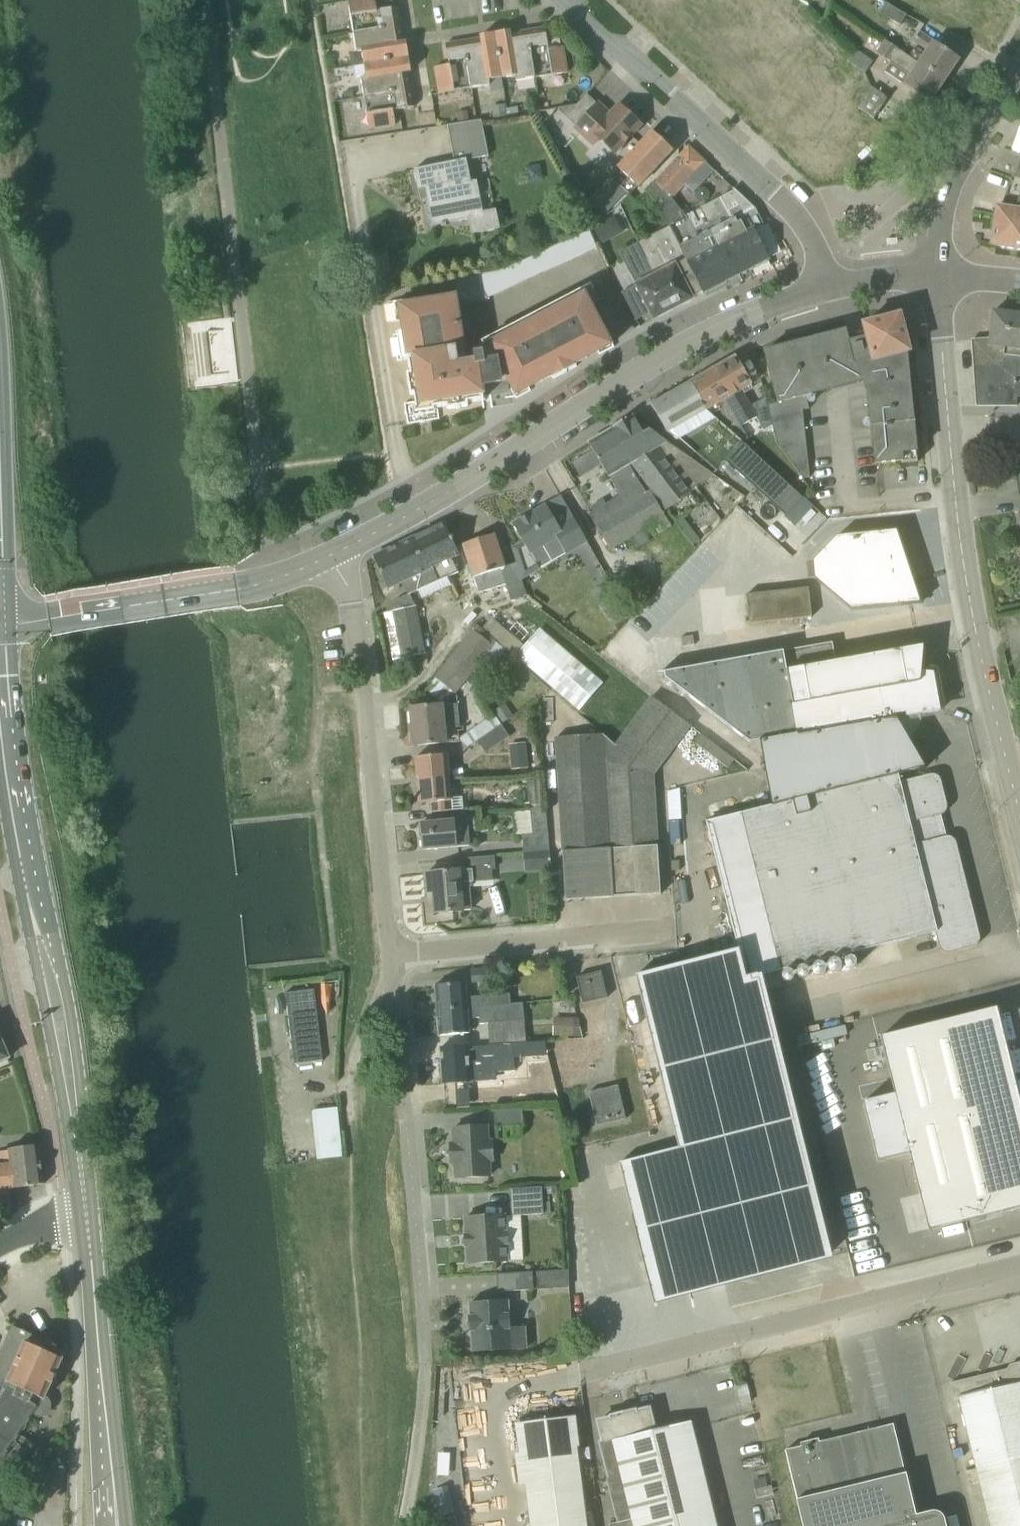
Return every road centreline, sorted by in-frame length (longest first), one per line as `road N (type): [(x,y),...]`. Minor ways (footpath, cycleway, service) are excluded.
road 1 (primary): [(88,1218),(0,653)]
road 2 (tertiary): [(332,556),(681,347),(826,287)]
road 3 (tertiary): [(1019,802),(978,637),(941,353),(939,274)]
road 4 (unclassified): [(588,1374),(1019,1265)]
road 5 (residential): [(426,1365),(391,956)]
road 6 (residential): [(391,956),(352,608),(332,556)]
road 7 (residential): [(826,287),(794,212),(672,91),(565,0)]
road 8 (tertiary): [(0,622),(238,589),(332,556)]
road 9 (residential): [(391,956),(676,929)]
road 10 (tertiary): [(939,274),(941,209),(952,173),(1019,48)]
road 11 (primary): [(104,1404),(88,1218)]
road 12 (primary): [(104,1404),(116,1525)]

